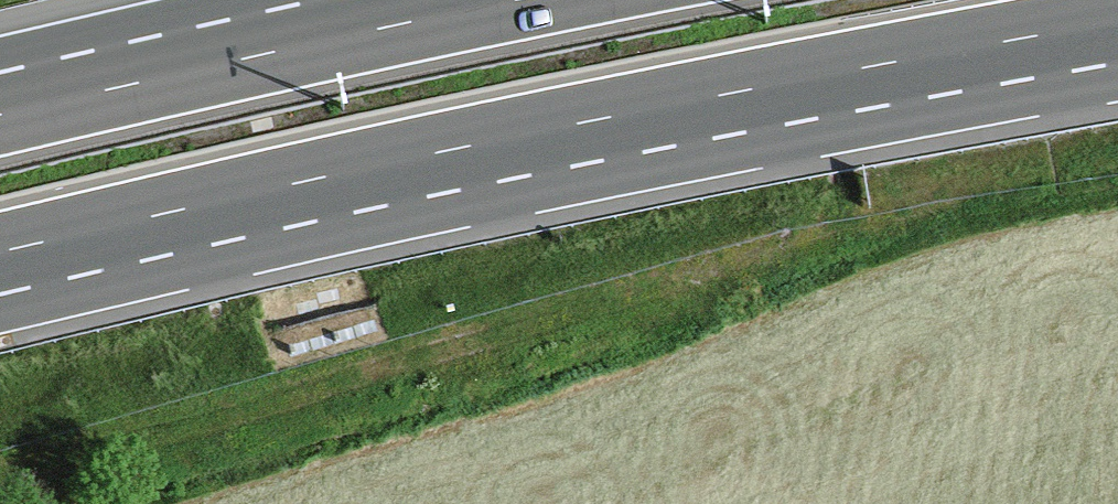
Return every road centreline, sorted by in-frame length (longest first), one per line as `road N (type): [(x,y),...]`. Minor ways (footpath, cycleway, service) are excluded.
road 1 (motorway): [(0,254),(479,144),(1117,23)]
road 2 (track): [(0,475),(278,405),(645,292),(709,296),(740,319)]
road 3 (motorway): [(501,0),(0,111)]

